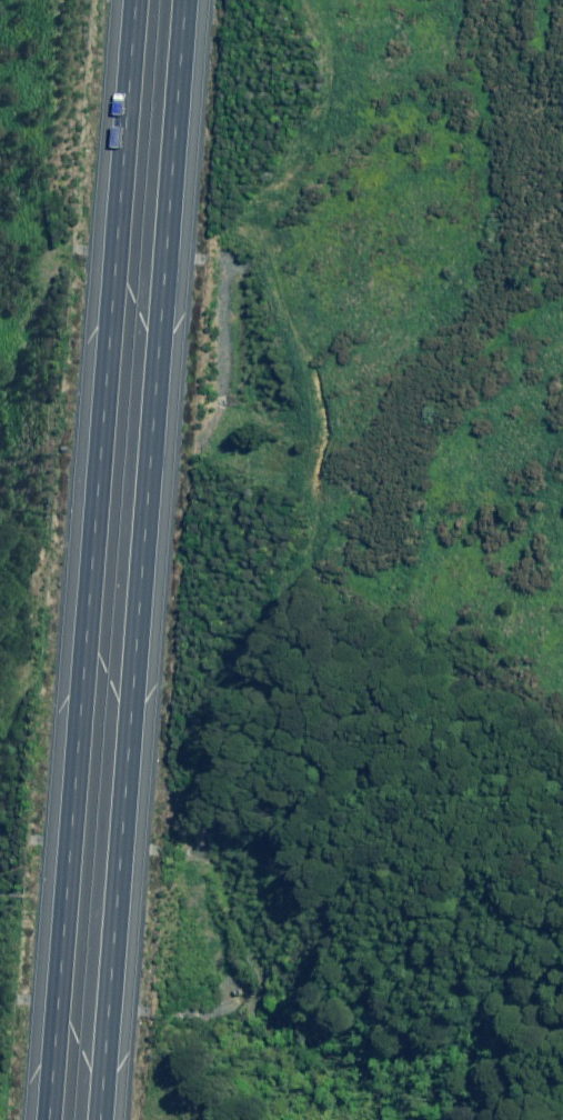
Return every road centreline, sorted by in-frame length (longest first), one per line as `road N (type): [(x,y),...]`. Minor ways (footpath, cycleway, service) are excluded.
road 1 (motorway): [(42,1119),(127,0)]
road 2 (motorway): [(185,0),(103,1119)]

